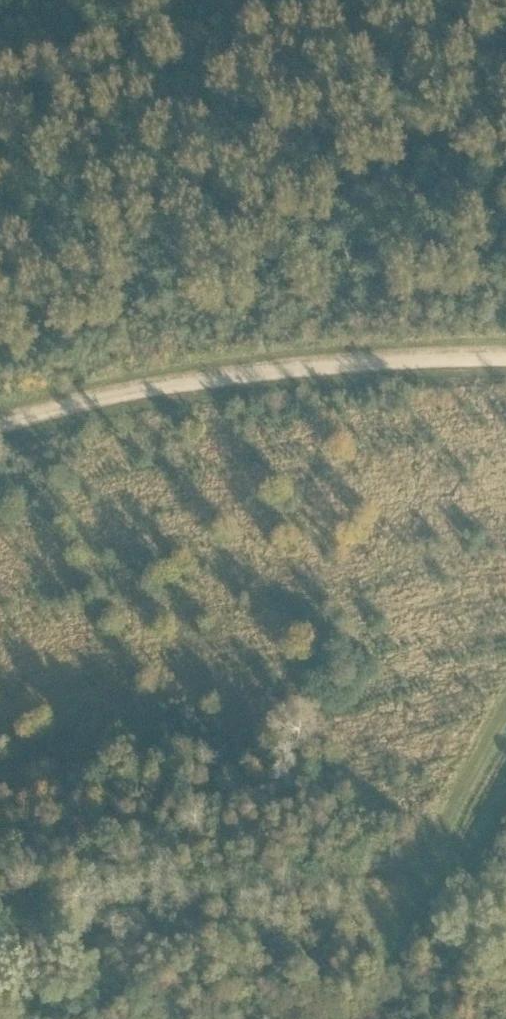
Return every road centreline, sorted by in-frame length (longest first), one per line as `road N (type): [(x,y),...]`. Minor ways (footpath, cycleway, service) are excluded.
road 1 (track): [(505,356),(345,359),(119,386),(0,421)]

